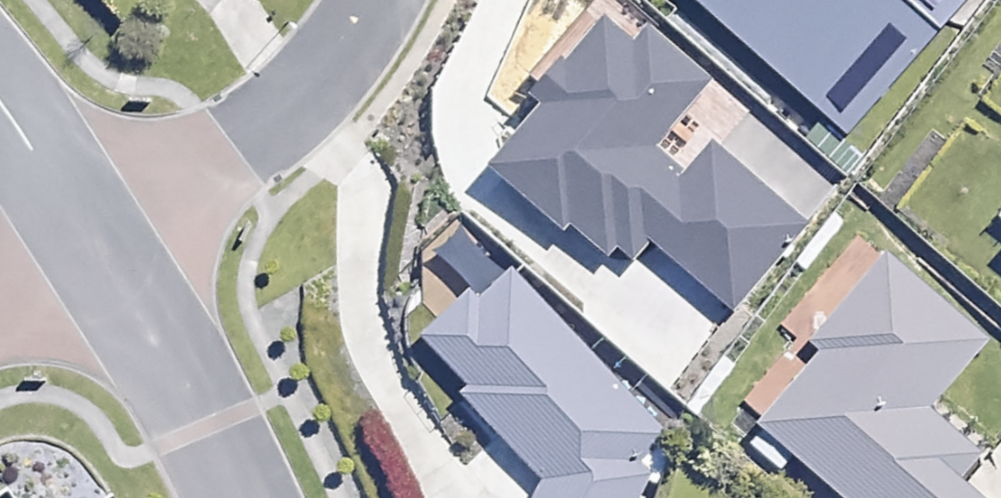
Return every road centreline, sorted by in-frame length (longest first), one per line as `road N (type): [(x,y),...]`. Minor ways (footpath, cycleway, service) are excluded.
road 1 (residential): [(376,0),(290,113),(90,239)]
road 2 (residential): [(242,497),(196,401),(90,239)]
road 3 (residential): [(90,239),(0,105)]

